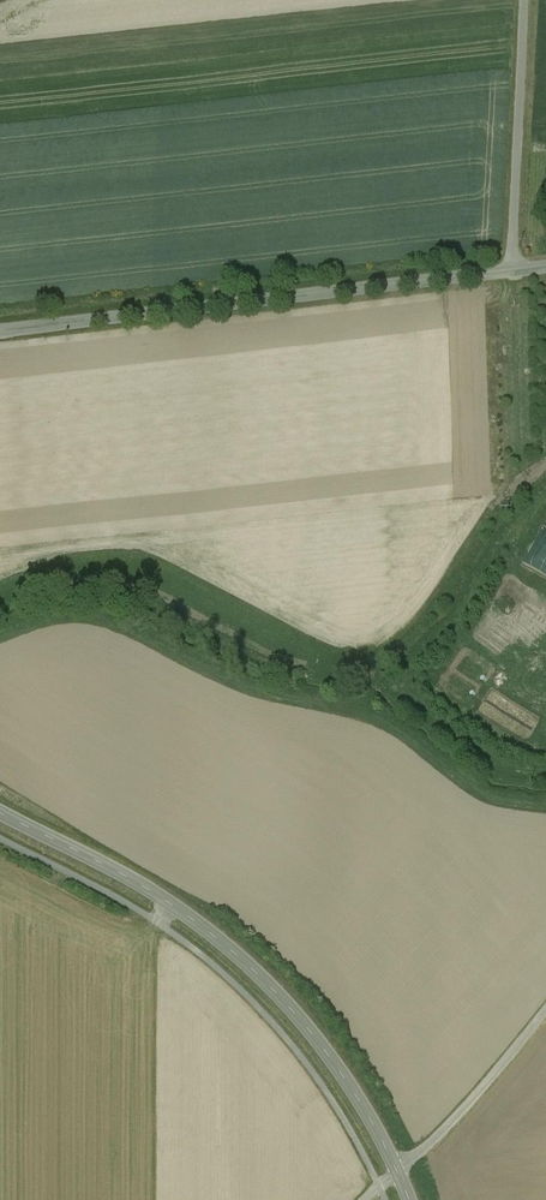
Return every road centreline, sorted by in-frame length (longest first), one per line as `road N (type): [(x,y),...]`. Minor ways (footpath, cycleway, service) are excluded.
road 1 (secondary): [(0,813),(140,885),(237,956),(328,1055),(409,1199)]
road 2 (unclassified): [(545,268),(0,331)]

